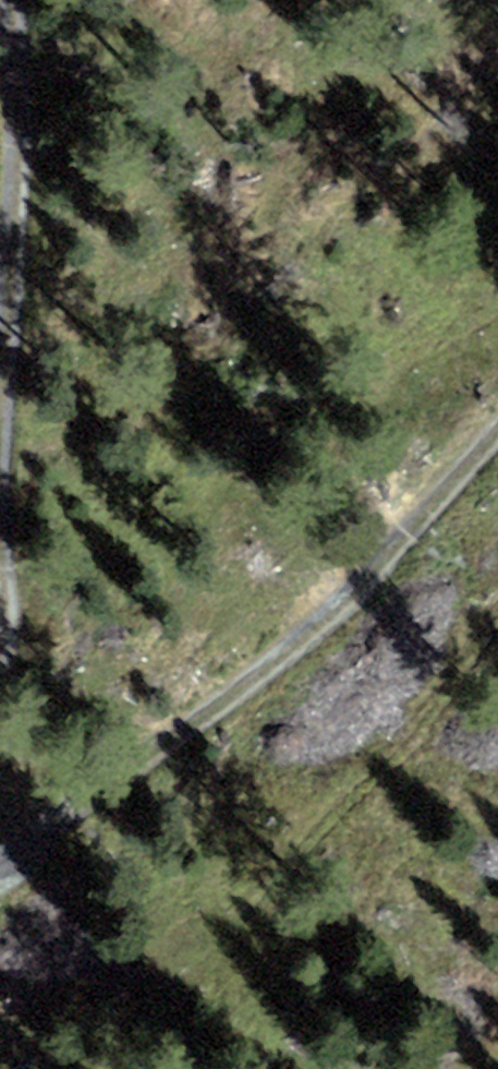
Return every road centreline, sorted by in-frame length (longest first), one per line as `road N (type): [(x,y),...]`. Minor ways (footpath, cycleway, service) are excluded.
road 1 (track): [(0,868),(75,819),(319,627),(497,436)]
road 2 (track): [(497,621),(312,843),(168,994),(66,1068)]
road 3 (track): [(10,0),(18,153),(0,439)]

